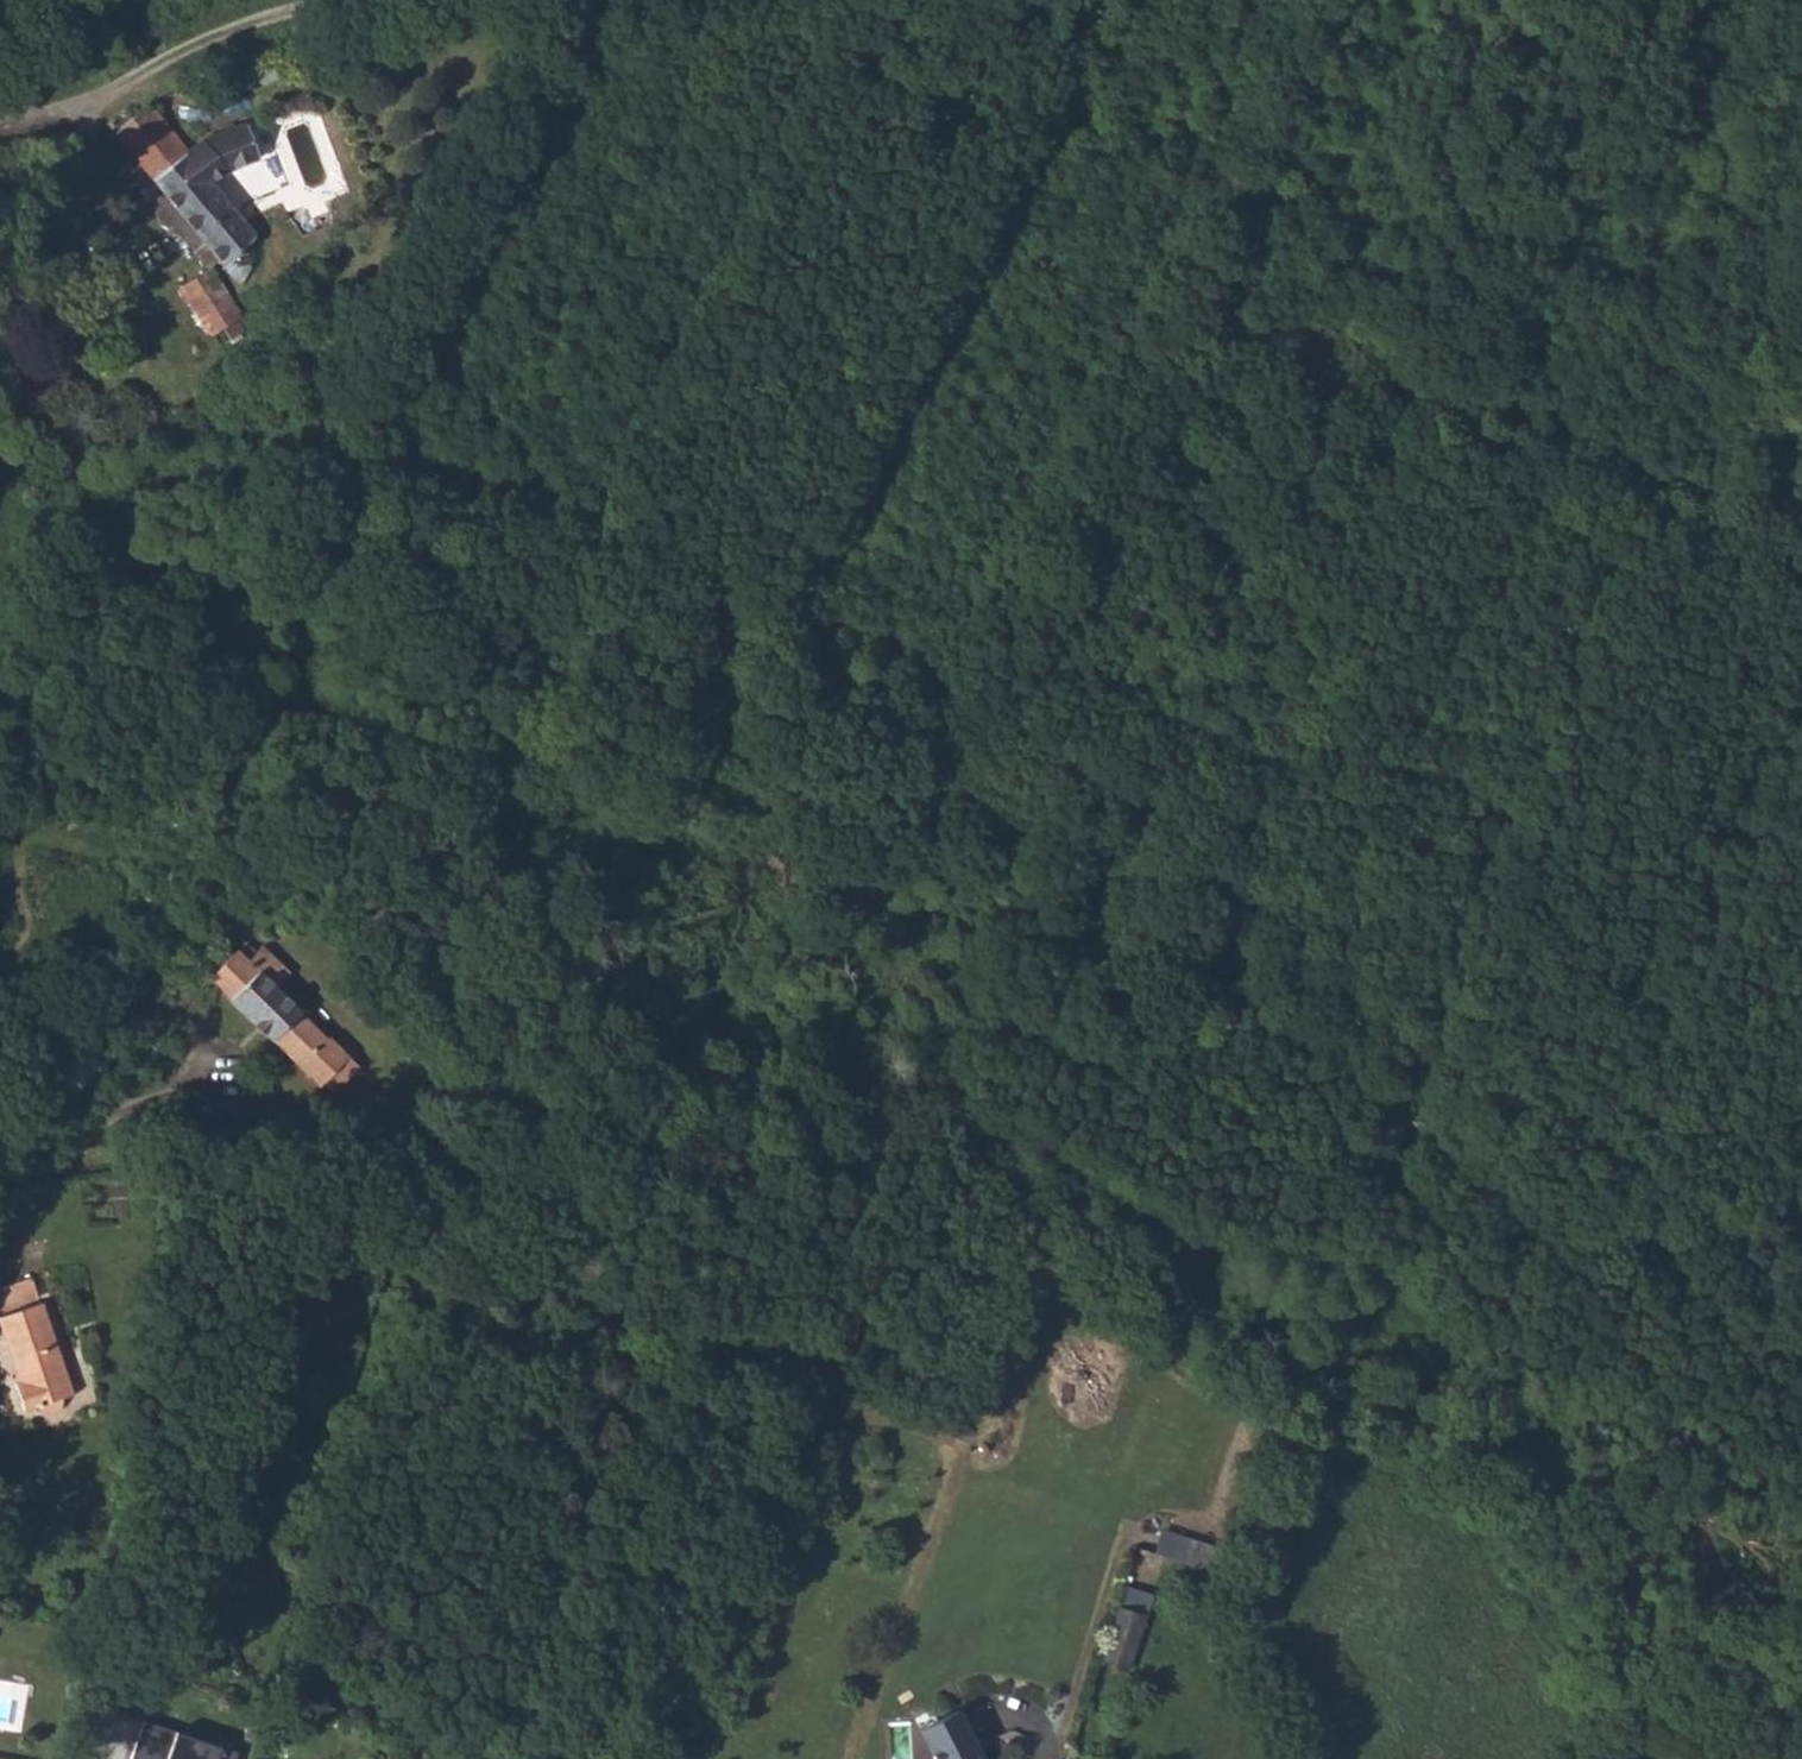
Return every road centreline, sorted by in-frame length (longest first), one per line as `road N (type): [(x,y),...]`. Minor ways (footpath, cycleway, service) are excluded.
road 1 (track): [(369,0),(222,34),(136,75)]
road 2 (unclassified): [(136,75),(0,129)]

